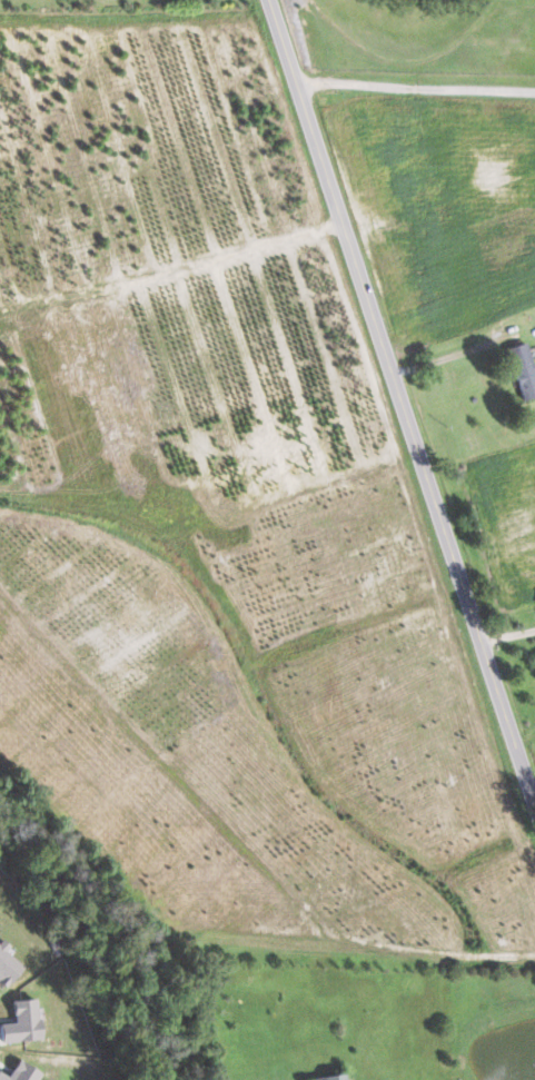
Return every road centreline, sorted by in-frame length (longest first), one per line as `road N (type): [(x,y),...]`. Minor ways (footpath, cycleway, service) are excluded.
road 1 (secondary): [(534,806),(343,246),(270,0)]
road 2 (residential): [(534,92),(295,86)]

